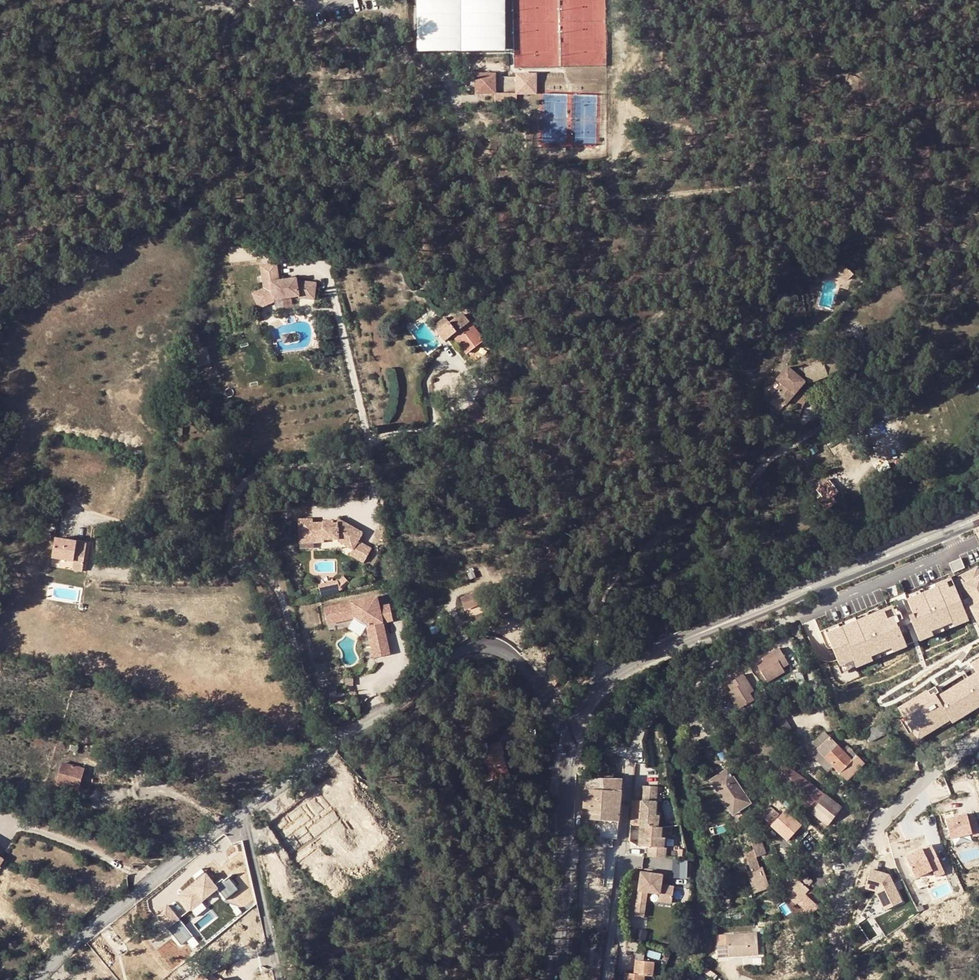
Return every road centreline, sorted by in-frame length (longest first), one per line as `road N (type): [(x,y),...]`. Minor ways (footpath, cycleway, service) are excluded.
road 1 (residential): [(611,979),(633,760),(647,719),(693,695),(737,647),(831,604)]
road 2 (residential): [(325,743),(284,599),(256,565),(228,547),(226,505),(258,474),(359,468),(367,458),(366,431)]
road 3 (residential): [(607,682),(596,661),(606,589),(655,540),(740,494),(787,445),(883,397)]
road 4 (residential): [(575,727),(556,721),(523,668),(493,647),(469,649),(325,743)]
road 5 (residential): [(978,742),(937,770),(865,841),(852,867),(827,979)]
road 6 (residential): [(233,811),(74,935),(38,979)]
road 7 (secondary): [(575,727),(561,979)]
road 8 (secondary): [(822,586),(642,658),(607,682)]
road 9 (residential): [(233,811),(249,839),(280,979)]
road 10 (secondary): [(947,534),(822,586)]
road 11 (residential): [(831,604),(955,551)]

